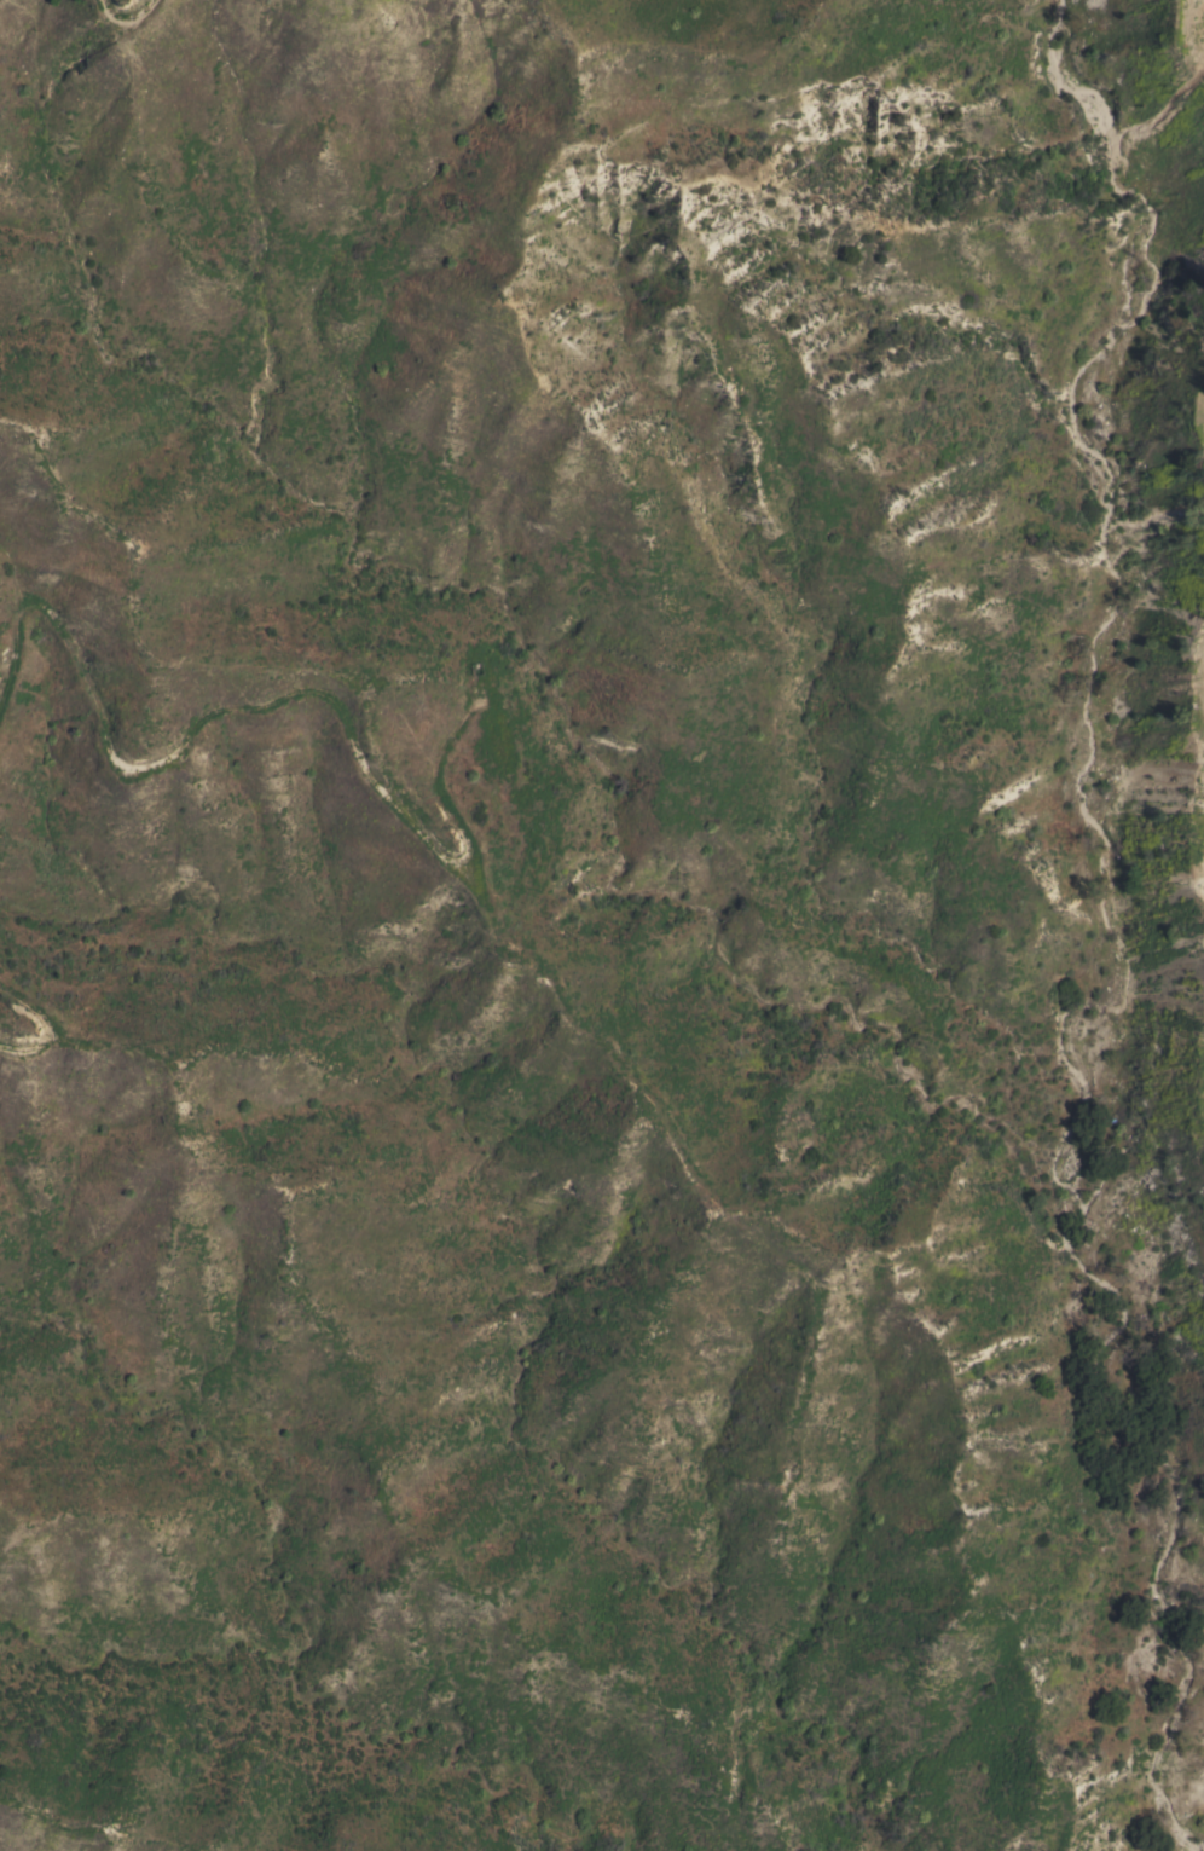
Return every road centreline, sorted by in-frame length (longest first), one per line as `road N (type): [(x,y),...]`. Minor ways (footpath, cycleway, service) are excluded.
road 1 (track): [(0,690),(13,617),(27,602),(47,607),(79,654),(108,744),(122,757),(172,745),(215,704),(260,702),(297,684),(323,689),(365,765),(450,854),(463,840),(435,794),(430,764),(475,675)]

